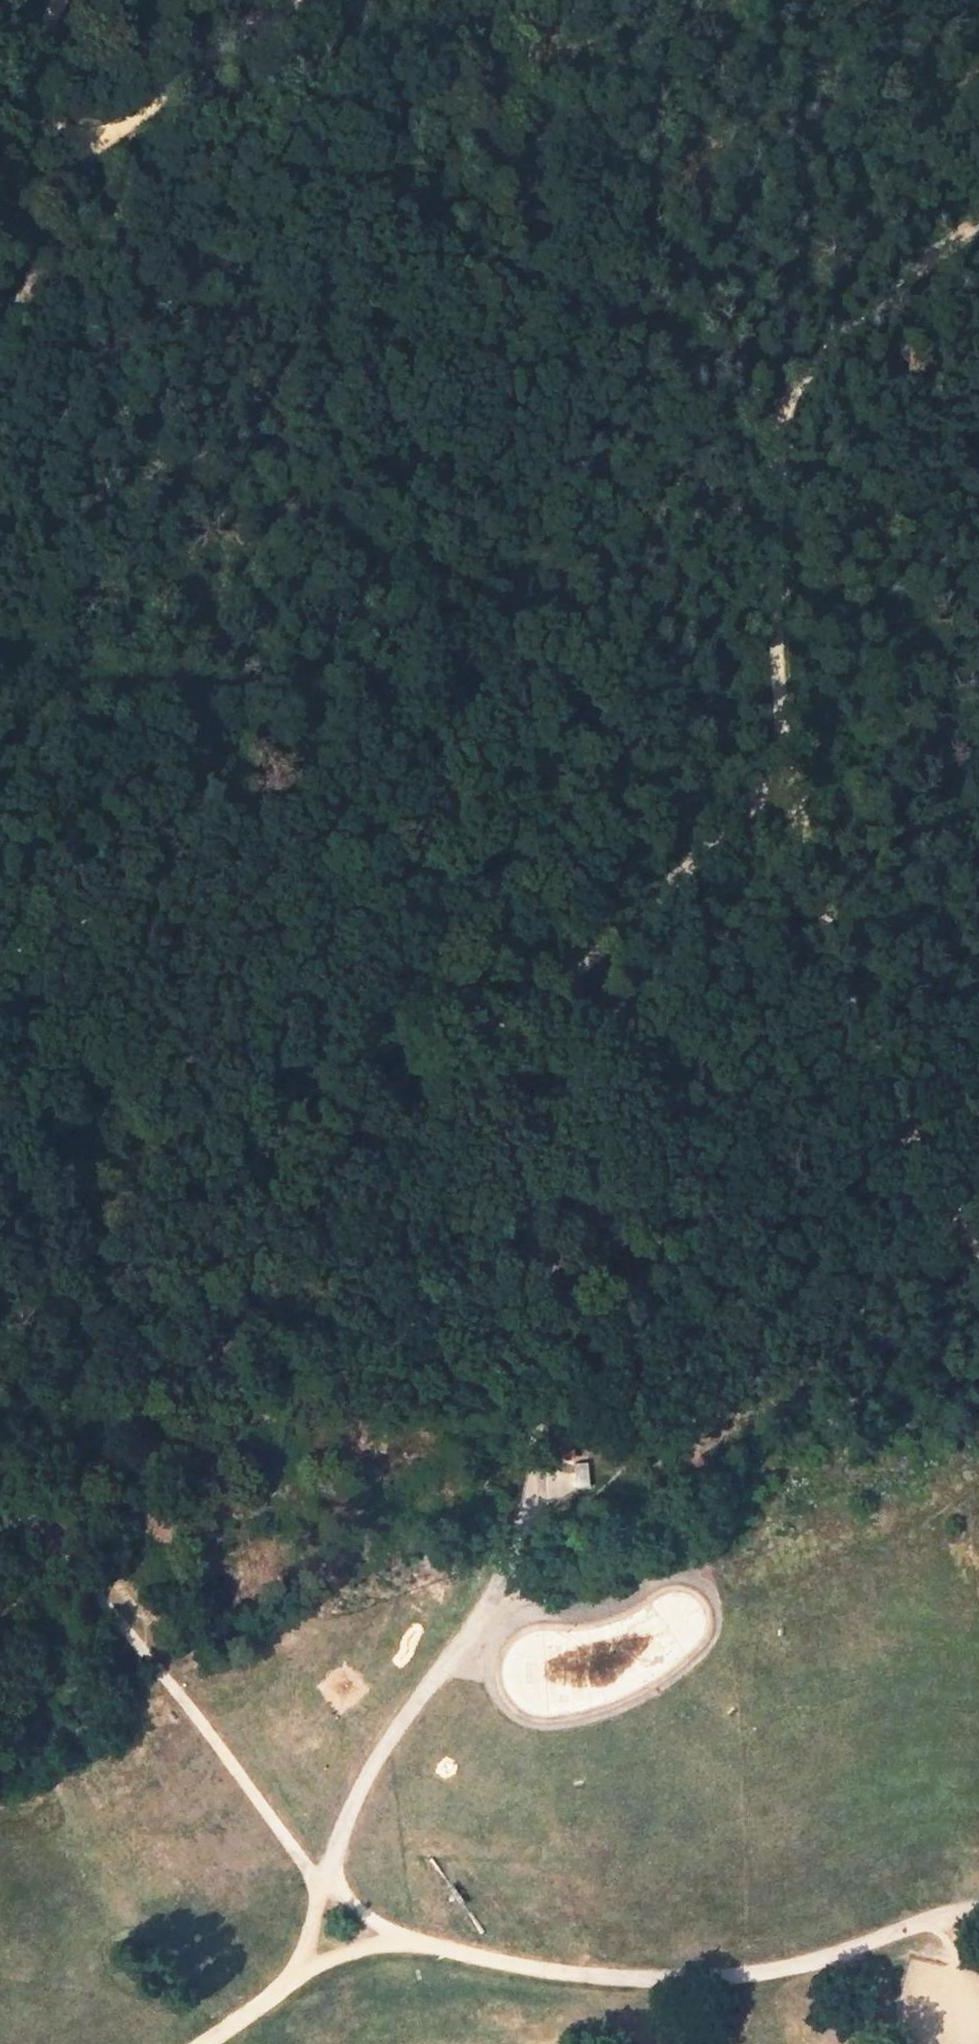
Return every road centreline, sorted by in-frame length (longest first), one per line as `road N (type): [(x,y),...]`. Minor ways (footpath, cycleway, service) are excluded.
road 1 (track): [(789,757),(639,915),(545,993),(487,1025),(441,1020),(317,920),(249,883),(177,879),(100,905),(0,966)]
road 2 (track): [(294,1979),(352,1952),(406,1940),(607,1978),(698,1979),(780,1970),(978,1911)]
road 3 (track): [(789,757),(777,579),(781,439),(812,365),(919,266),(978,226)]
road 4 (track): [(978,1244),(885,1093),(856,1020),(789,757)]
road 5 (track): [(321,1888),(378,1757),(484,1615),(531,1476),(575,1474)]
road 6 (track): [(0,1494),(176,1688),(321,1888)]
road 7 (track): [(319,0),(275,8),(101,138),(38,114),(32,74),(56,0)]
road 8 (track): [(554,0),(536,47),(510,84),(462,81),(375,13),(333,0)]
road 9 (track): [(0,337),(101,138)]

